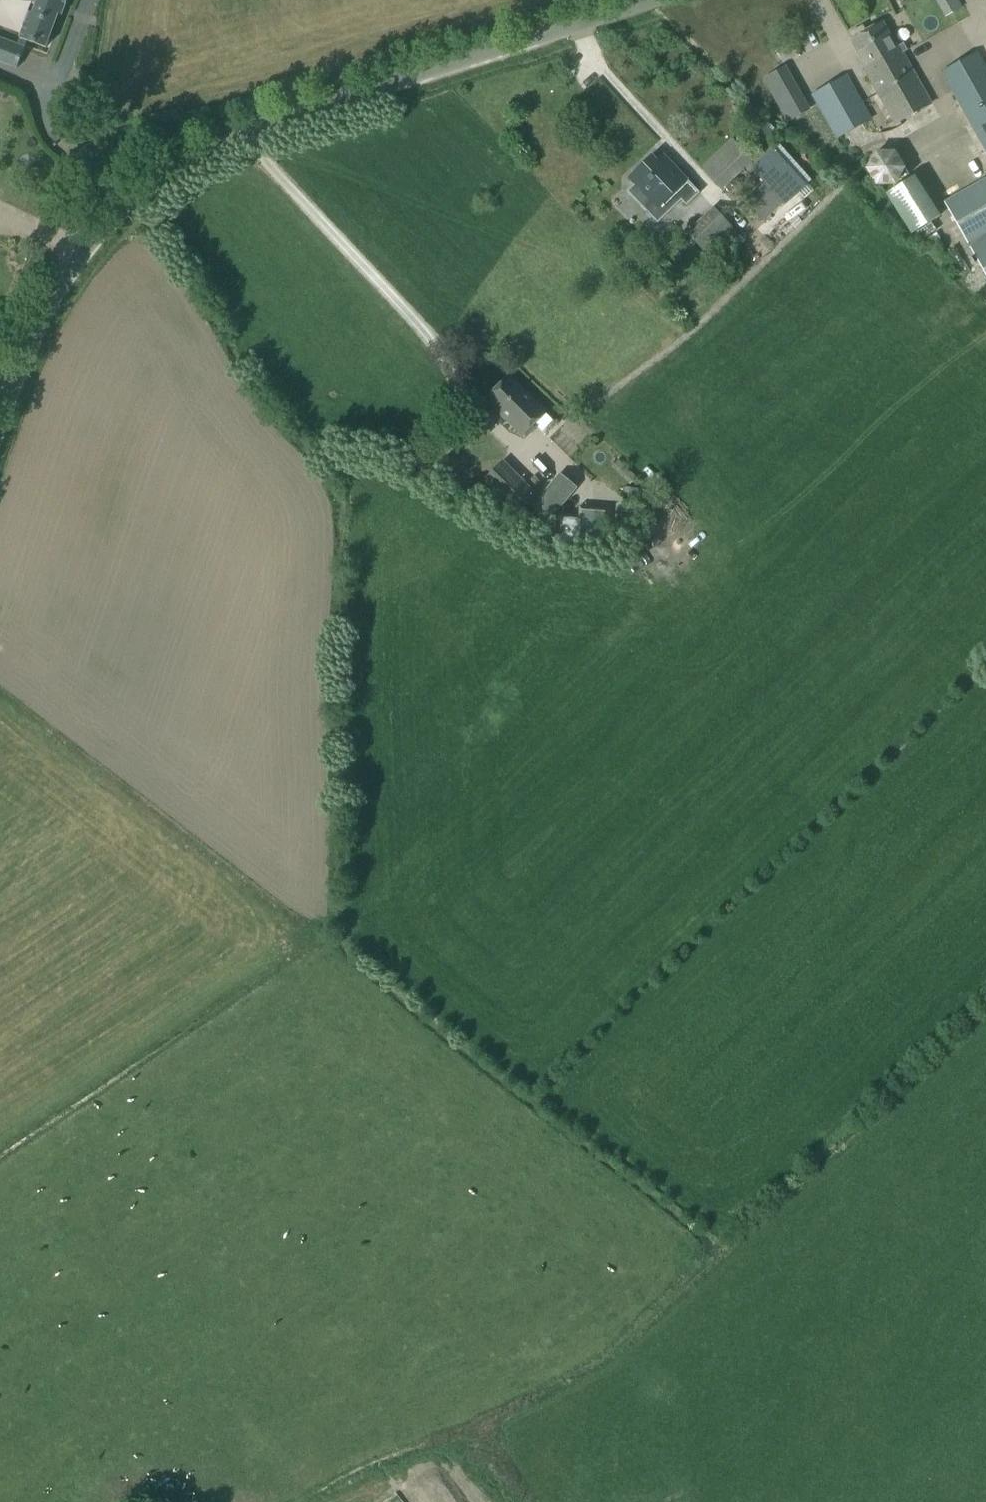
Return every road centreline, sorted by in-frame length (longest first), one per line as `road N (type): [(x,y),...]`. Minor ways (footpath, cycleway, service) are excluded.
road 1 (unclassified): [(0,415),(57,288),(85,246),(160,176),(267,118),(649,0)]

